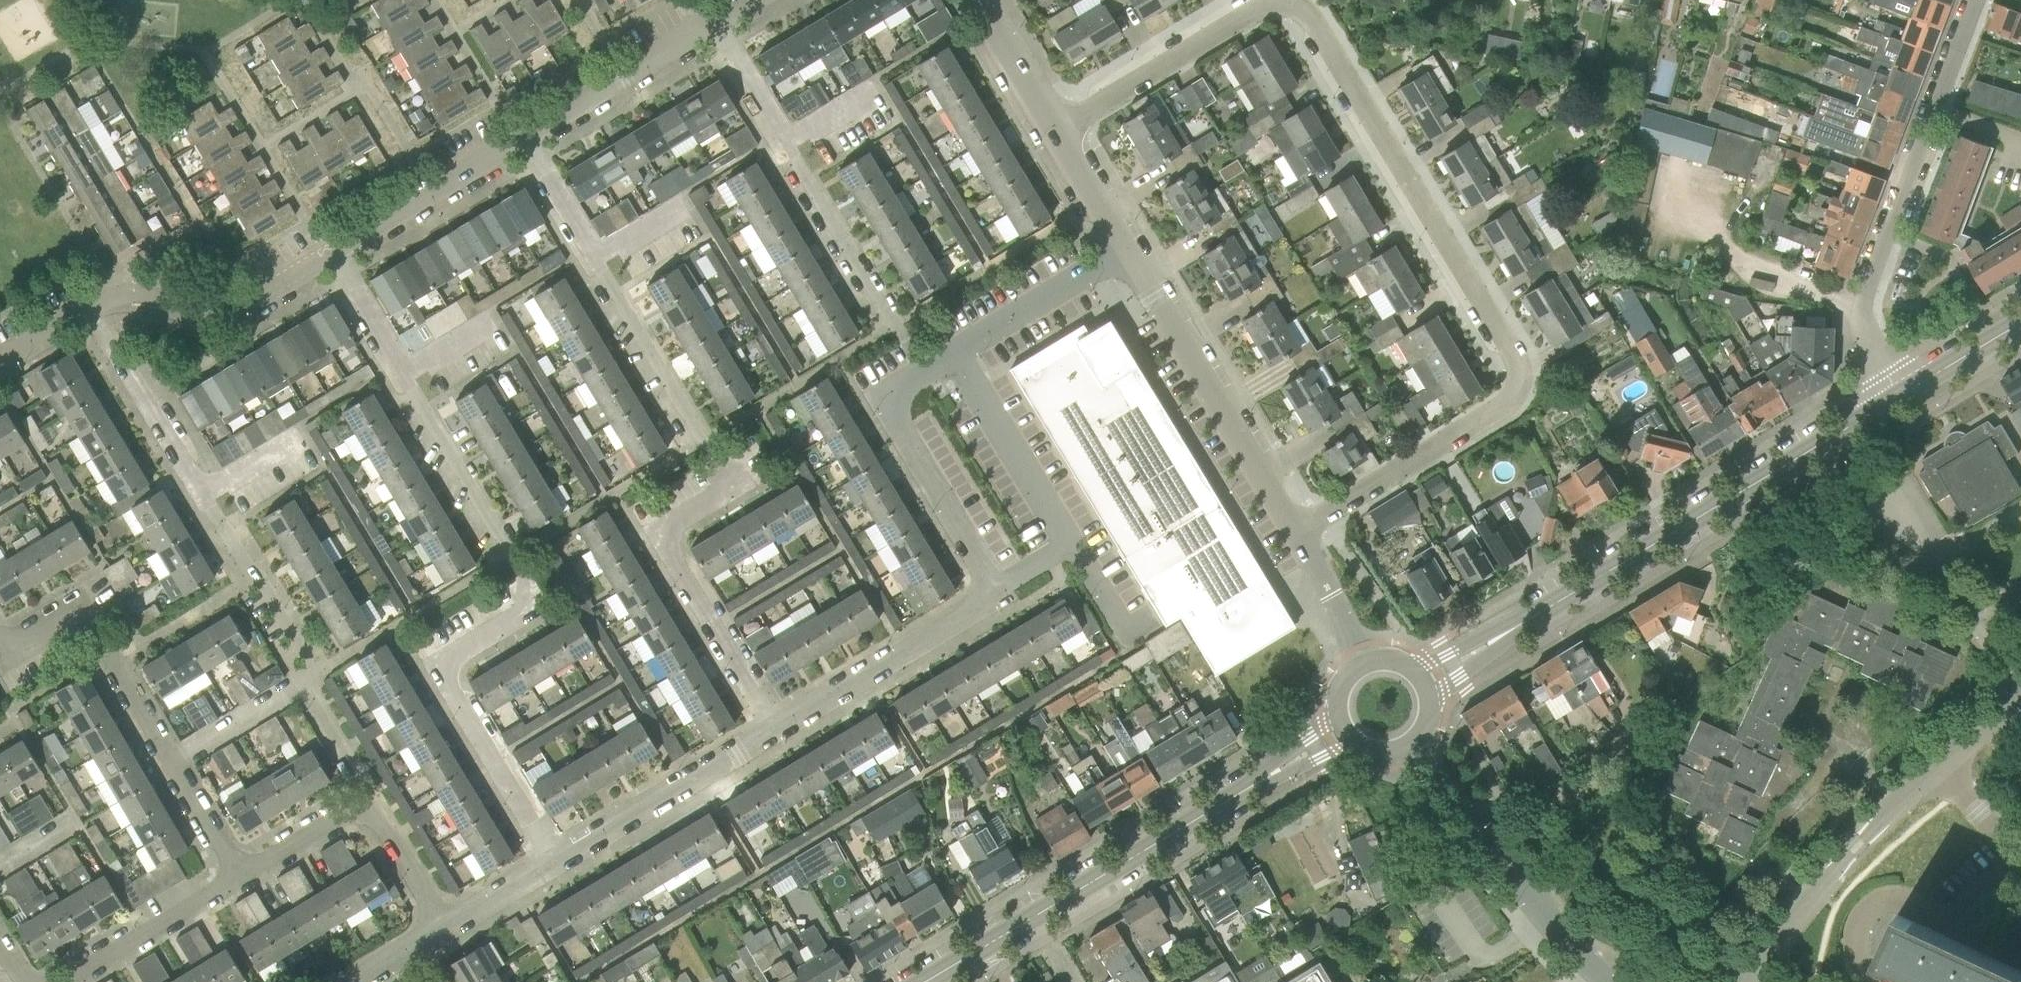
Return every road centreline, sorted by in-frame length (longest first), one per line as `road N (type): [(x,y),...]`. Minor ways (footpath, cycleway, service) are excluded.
road 1 (residential): [(1296,533),(1509,404),(1520,386),(1519,366),(1316,23),(1288,6),(1257,10),(1061,133)]
road 2 (residential): [(555,861),(436,664),(540,602),(330,255)]
road 3 (residential): [(774,729),(656,532),(731,487),(520,137)]
road 4 (residential): [(368,803),(297,683),(317,670),(258,575),(223,553),(81,315)]
road 5 (tertiary): [(1423,684),(1903,396)]
road 6 (tertiary): [(926,981),(1343,731)]
road 7 (residential): [(1975,0),(1862,308),(1863,329),(1903,396)]
road 8 (residential): [(242,877),(84,614),(7,659),(0,648)]
road 9 (residential): [(918,377),(703,30)]
road 10 (residential): [(1745,981),(1896,805),(2020,703)]
road 11 (residential): [(1296,533),(1129,247)]
road 12 (residential): [(1606,981),(1574,955),(1411,743)]
road 13 (residential): [(330,255),(219,312),(115,297),(81,315)]
road 14 (residential): [(774,729),(997,589)]
road 15 (residential): [(997,589),(883,399),(918,377)]
road 16 (residential): [(555,861),(774,729)]
road 17 (residential): [(918,377),(1129,247)]
road 18 (residential): [(520,137),(330,255)]
road 19 (residential): [(703,30),(520,137)]
road 20 (residential): [(65,981),(242,877)]
road 21 (residential): [(1061,133),(979,0)]
road 22 (residential): [(1364,664),(1296,533)]
road 23 (residential): [(242,877),(368,803)]
road 24 (residential): [(445,927),(368,803)]
road 25 (tertiary): [(1903,396),(2020,324)]
road 26 (residential): [(1129,247),(1061,133)]
road 27 (residential): [(445,927),(555,861)]

